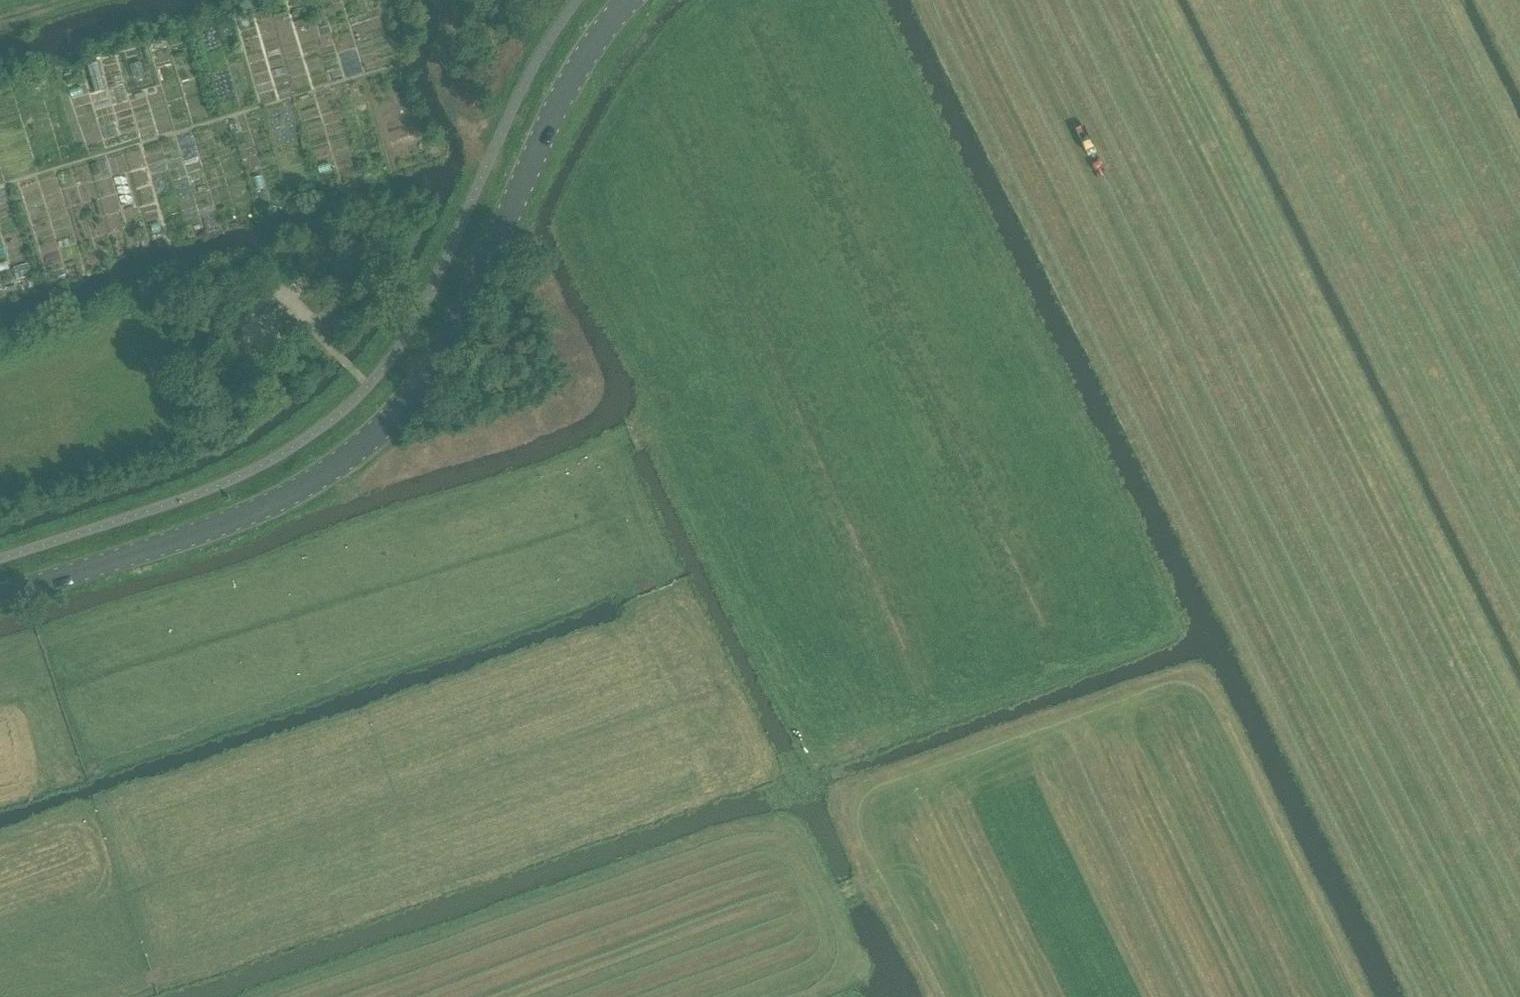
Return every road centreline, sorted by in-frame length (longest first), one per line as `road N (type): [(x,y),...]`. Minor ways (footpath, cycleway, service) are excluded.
road 1 (secondary): [(0,599),(260,518),(344,467),(405,405),(449,343),(549,112),(624,0)]

